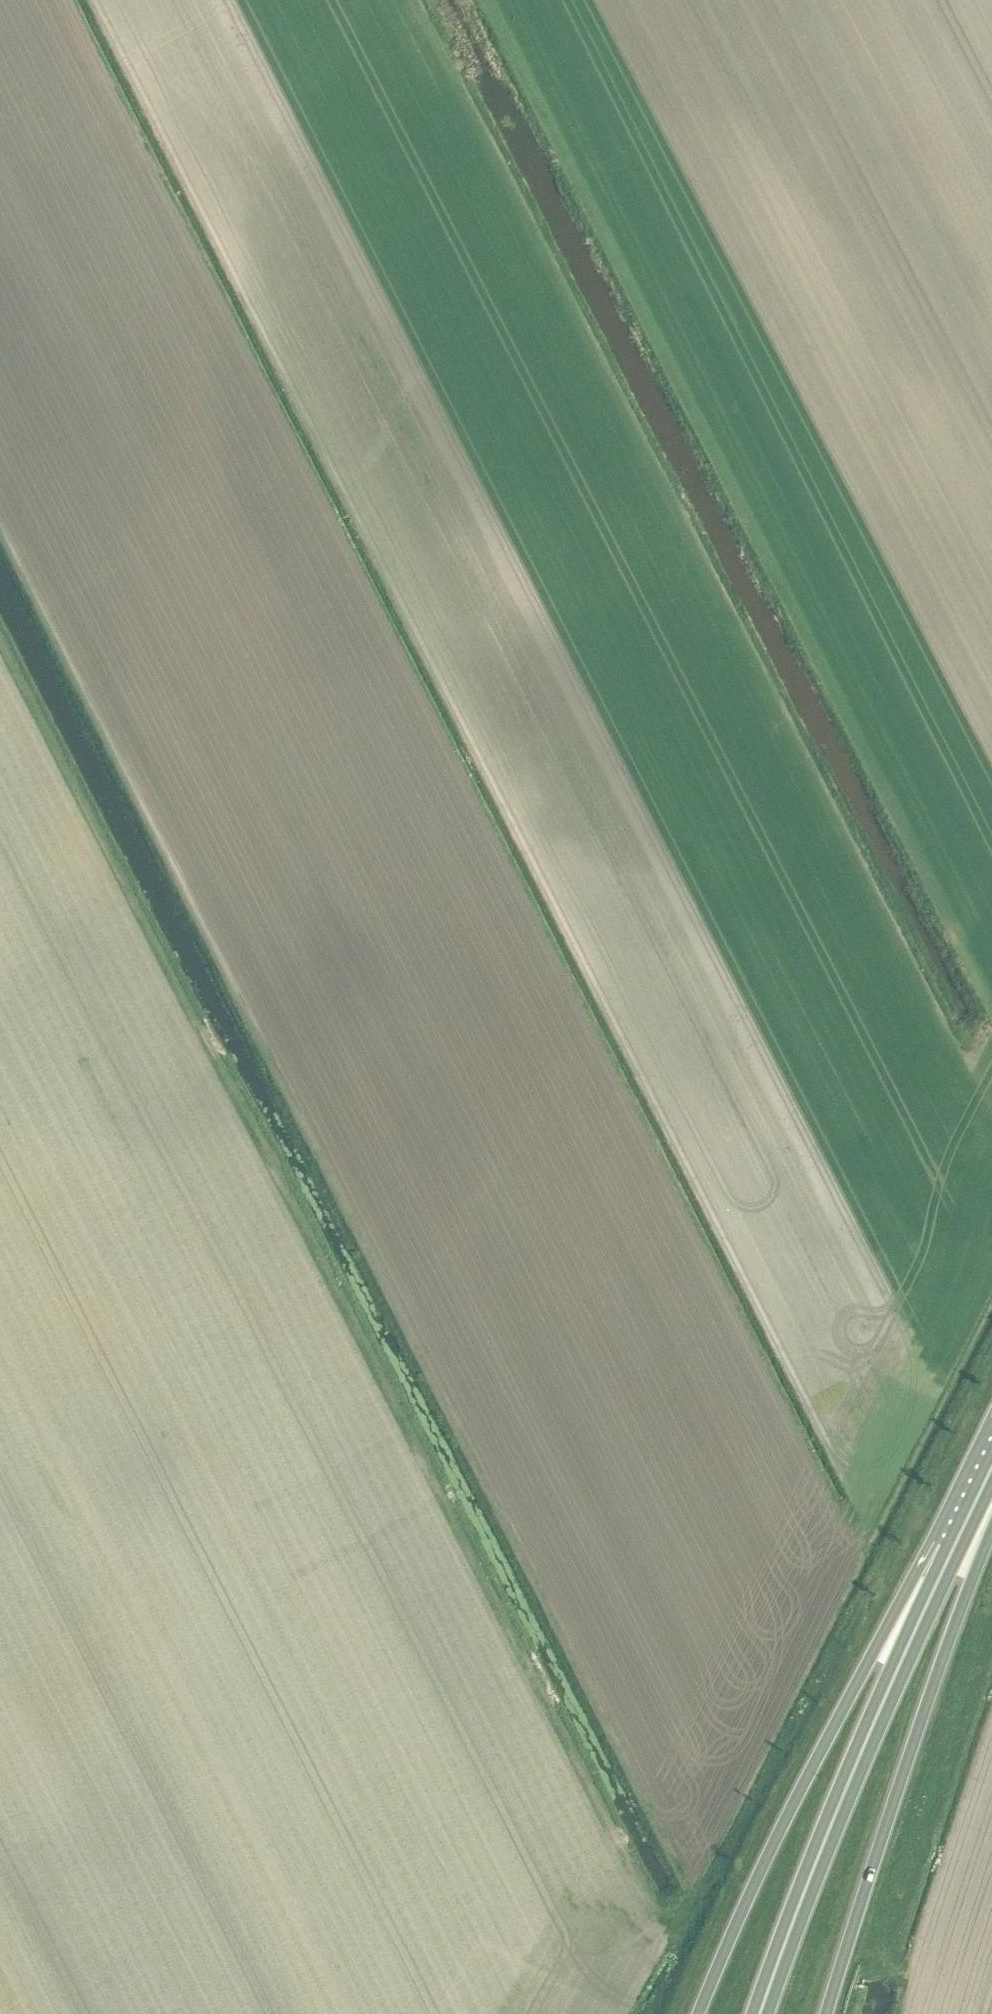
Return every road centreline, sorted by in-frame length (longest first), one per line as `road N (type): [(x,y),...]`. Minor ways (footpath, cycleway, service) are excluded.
road 1 (trunk): [(951,1553),(917,1573),(866,1667),(753,1887),(699,2013)]
road 2 (trunk): [(827,2013),(991,1530)]
road 3 (trunk): [(760,2013),(828,1832),(951,1553)]

